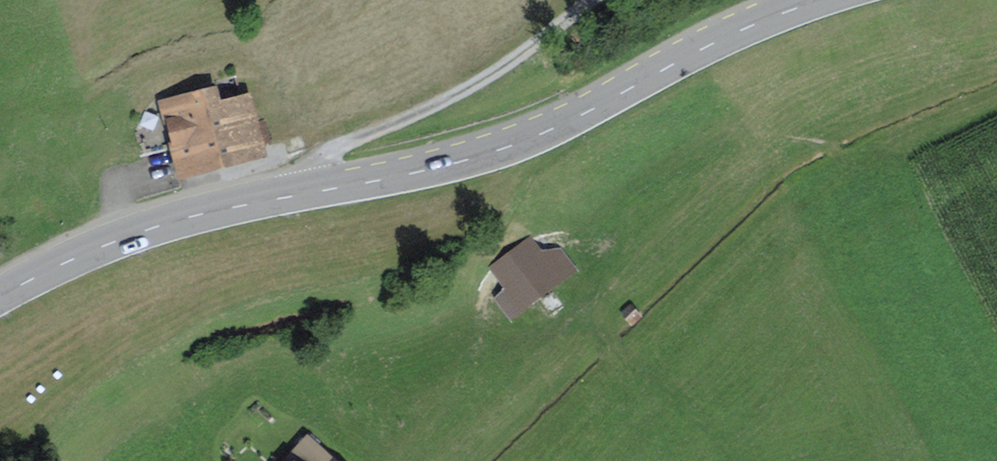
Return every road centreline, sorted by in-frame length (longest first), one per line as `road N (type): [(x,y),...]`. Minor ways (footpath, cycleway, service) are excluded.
road 1 (primary): [(821,0),(747,28),(504,148),(152,228),(0,296)]
road 2 (track): [(589,0),(466,89),(334,151),(314,192)]

